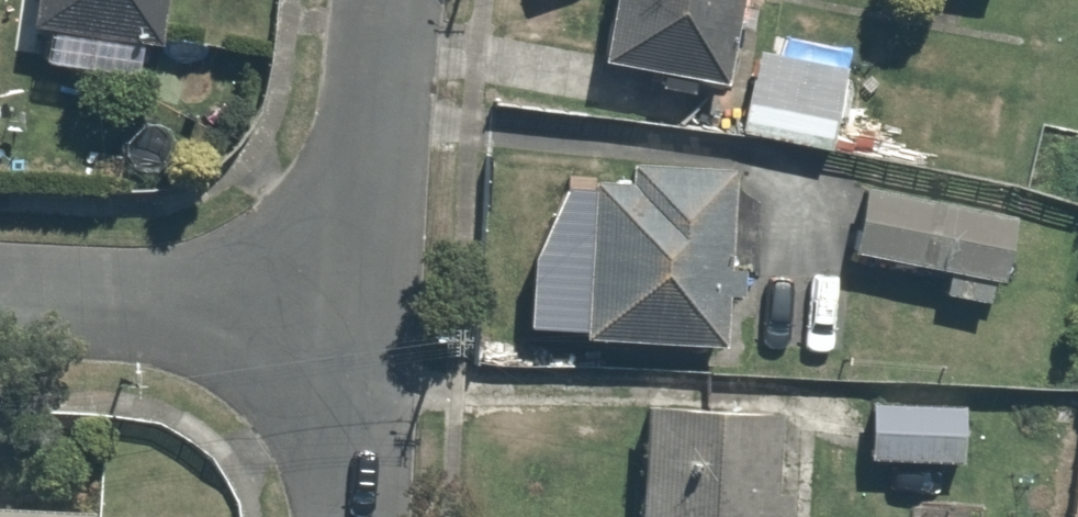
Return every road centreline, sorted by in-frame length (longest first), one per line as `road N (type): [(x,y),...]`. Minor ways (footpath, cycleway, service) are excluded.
road 1 (residential): [(356,327),(0,301)]
road 2 (residential): [(356,327),(387,0)]
road 3 (residential): [(349,516),(356,327)]

